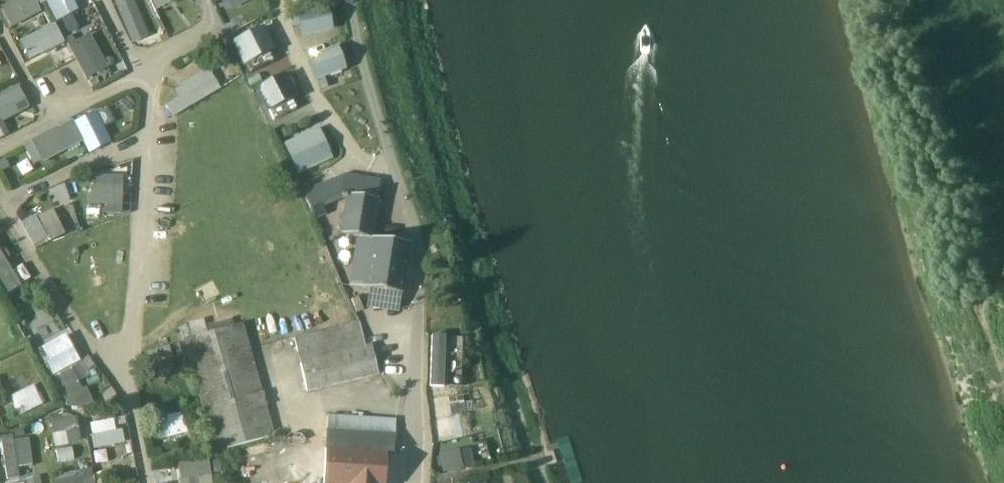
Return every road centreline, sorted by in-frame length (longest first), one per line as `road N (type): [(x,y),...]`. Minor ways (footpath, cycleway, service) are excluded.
road 1 (unclassified): [(343,0),(414,248),(407,482)]
road 2 (track): [(904,0),(987,256),(989,315),(1003,375)]

